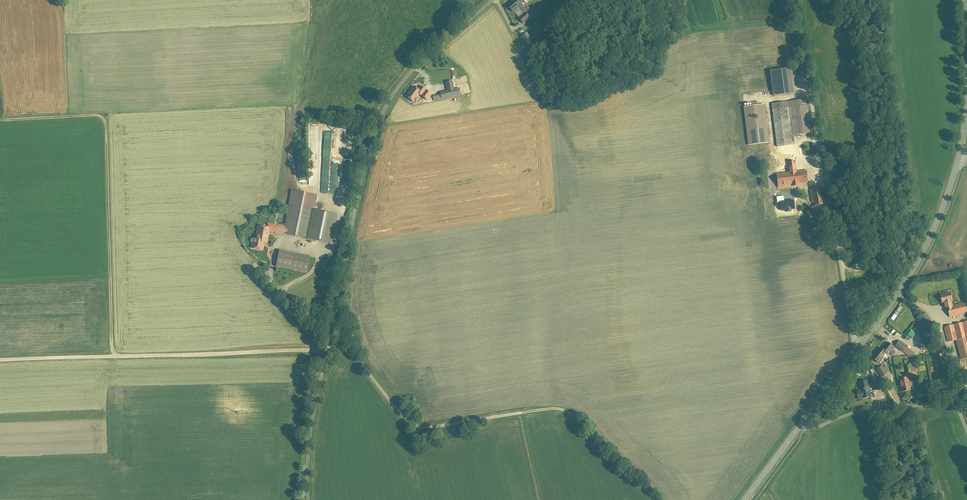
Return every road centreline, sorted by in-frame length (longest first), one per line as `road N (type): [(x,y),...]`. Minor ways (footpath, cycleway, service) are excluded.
road 1 (residential): [(309,499),(313,420),(337,294),(385,111),(410,73),(493,0)]
road 2 (track): [(328,340),(348,350),(418,426),(569,412),(659,499)]
road 3 (track): [(0,122),(103,118),(113,355)]
road 4 (track): [(327,350),(0,360)]
road 5 (tertiary): [(802,424),(910,276),(959,160)]
road 6 (track): [(331,328),(302,317),(273,282),(279,239),(322,252),(309,275)]
road 7 (residential): [(802,424),(815,429),(886,406),(947,404),(958,408),(966,430)]

